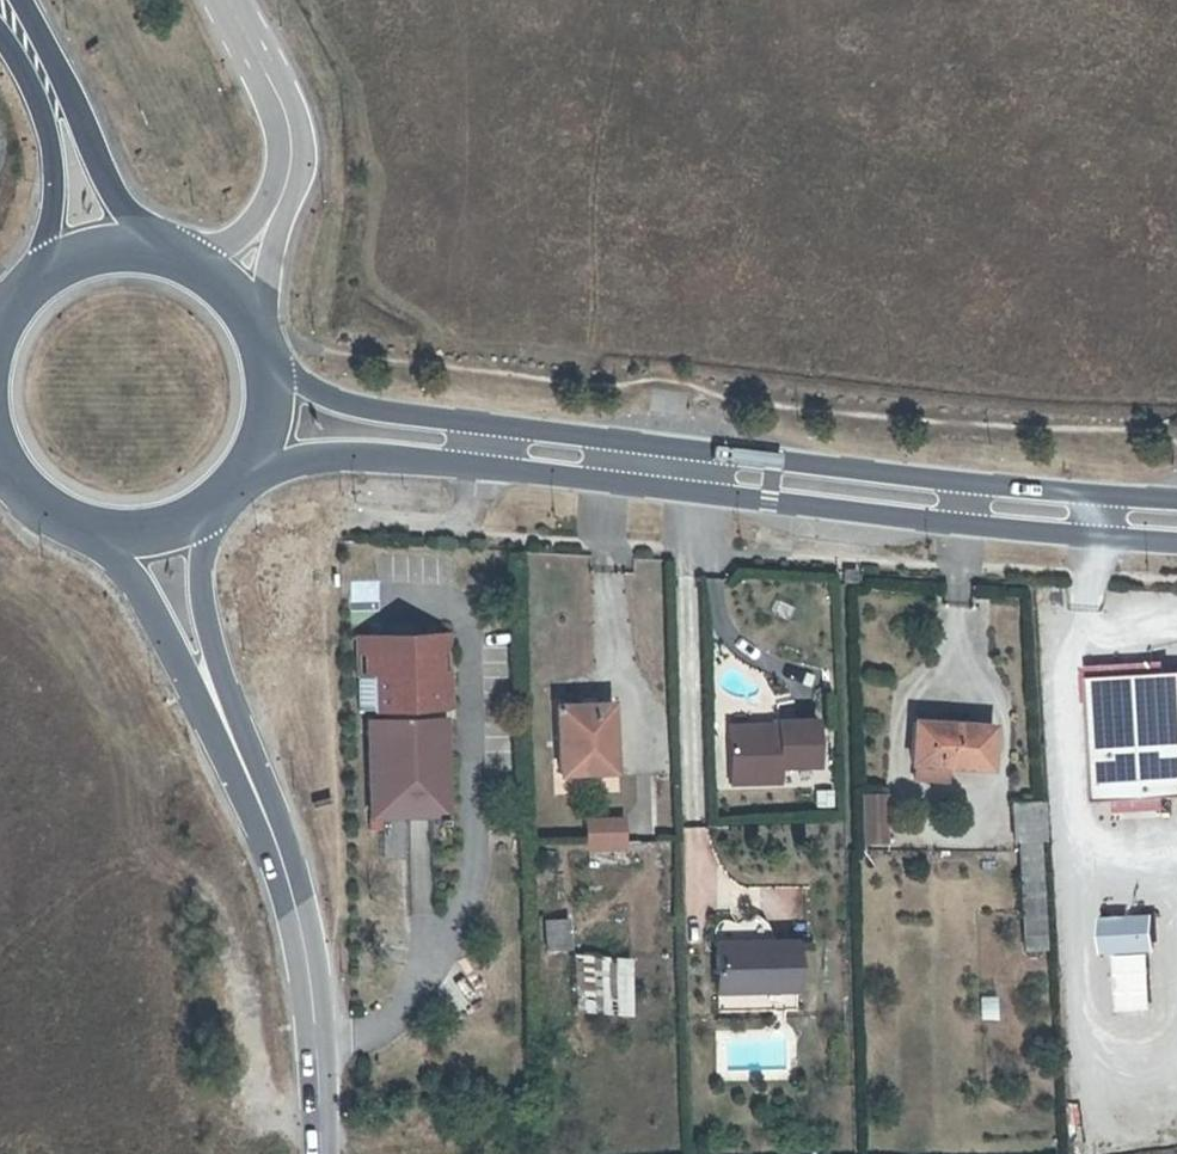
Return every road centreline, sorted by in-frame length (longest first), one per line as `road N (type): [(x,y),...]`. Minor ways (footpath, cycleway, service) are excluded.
road 1 (primary): [(255,478),(326,455),(893,519),(1176,540)]
road 2 (primary): [(1176,496),(843,467),(283,386)]
road 3 (tertiary): [(241,758),(284,864),(311,976),(323,1153)]
road 4 (motorway): [(137,239),(25,0)]
road 5 (tertiary): [(98,538),(241,758)]
road 6 (tertiary): [(241,758),(202,592),(213,518)]
road 7 (motorway): [(0,39),(41,113),(53,187),(50,262)]
road 8 (unclassified): [(286,185),(289,123),(230,0)]
road 9 (unclassified): [(261,312),(286,185)]
road 10 (primary): [(0,465),(34,507),(98,538)]

